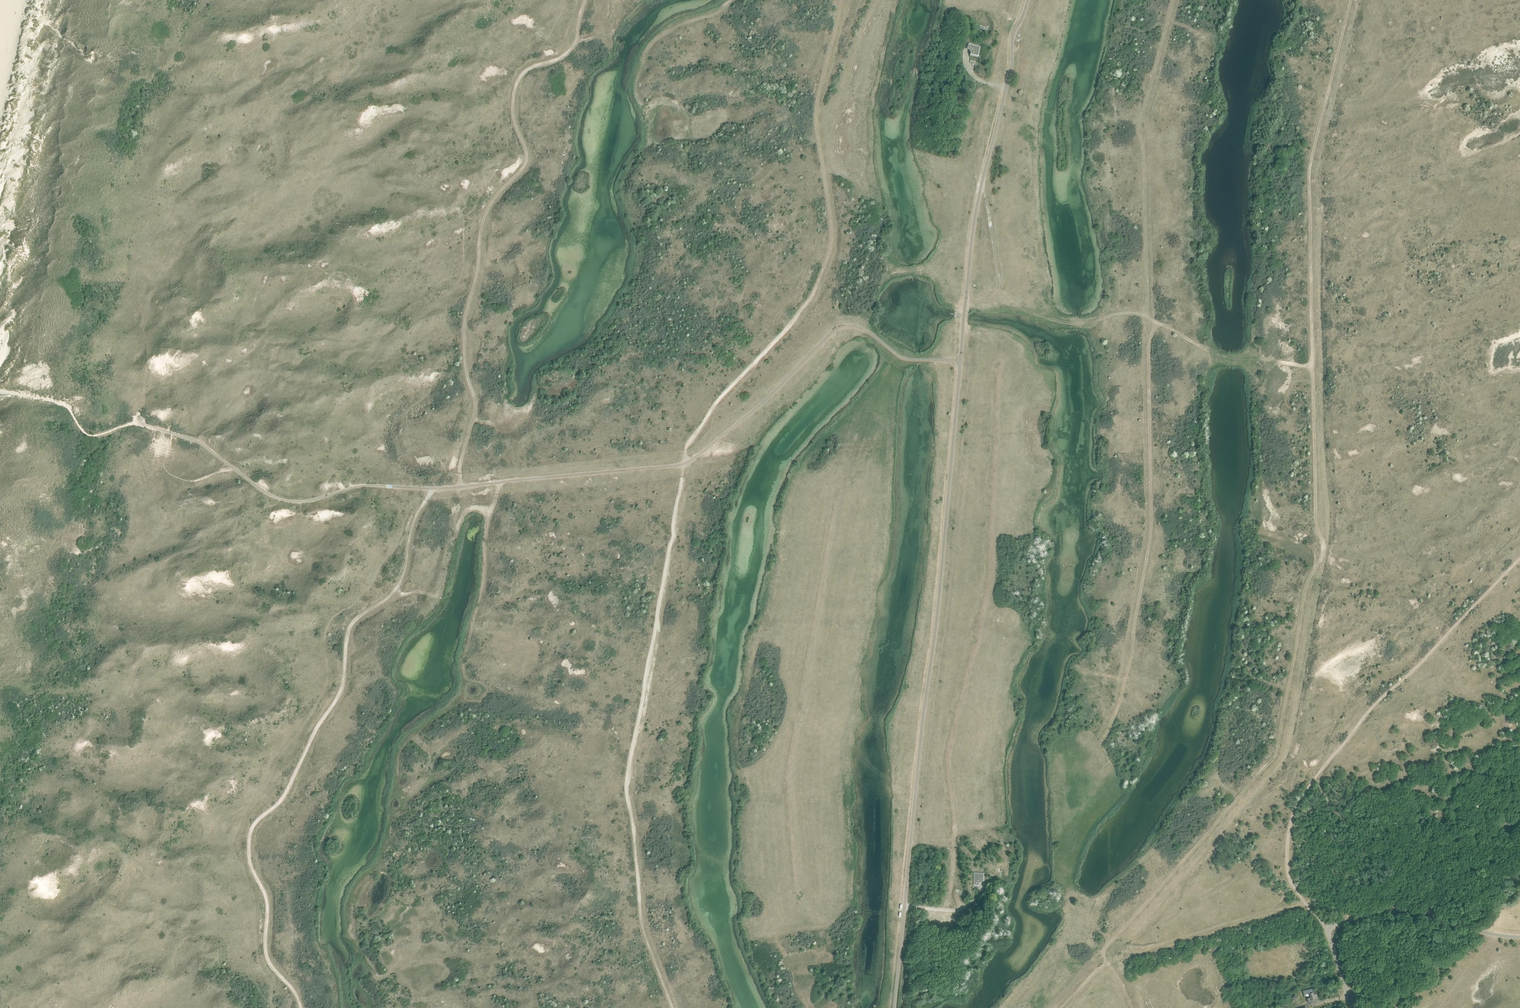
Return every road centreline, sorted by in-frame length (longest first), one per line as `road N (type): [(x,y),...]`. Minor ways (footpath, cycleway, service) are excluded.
road 1 (track): [(1351,0),(1311,164),(1311,365),(1235,360),(1136,313),(1081,323),(967,299)]
road 2 (track): [(461,489),(475,409),(465,316),(487,212),(528,155),(514,118),(515,85),(527,67),(568,51),(584,0)]

